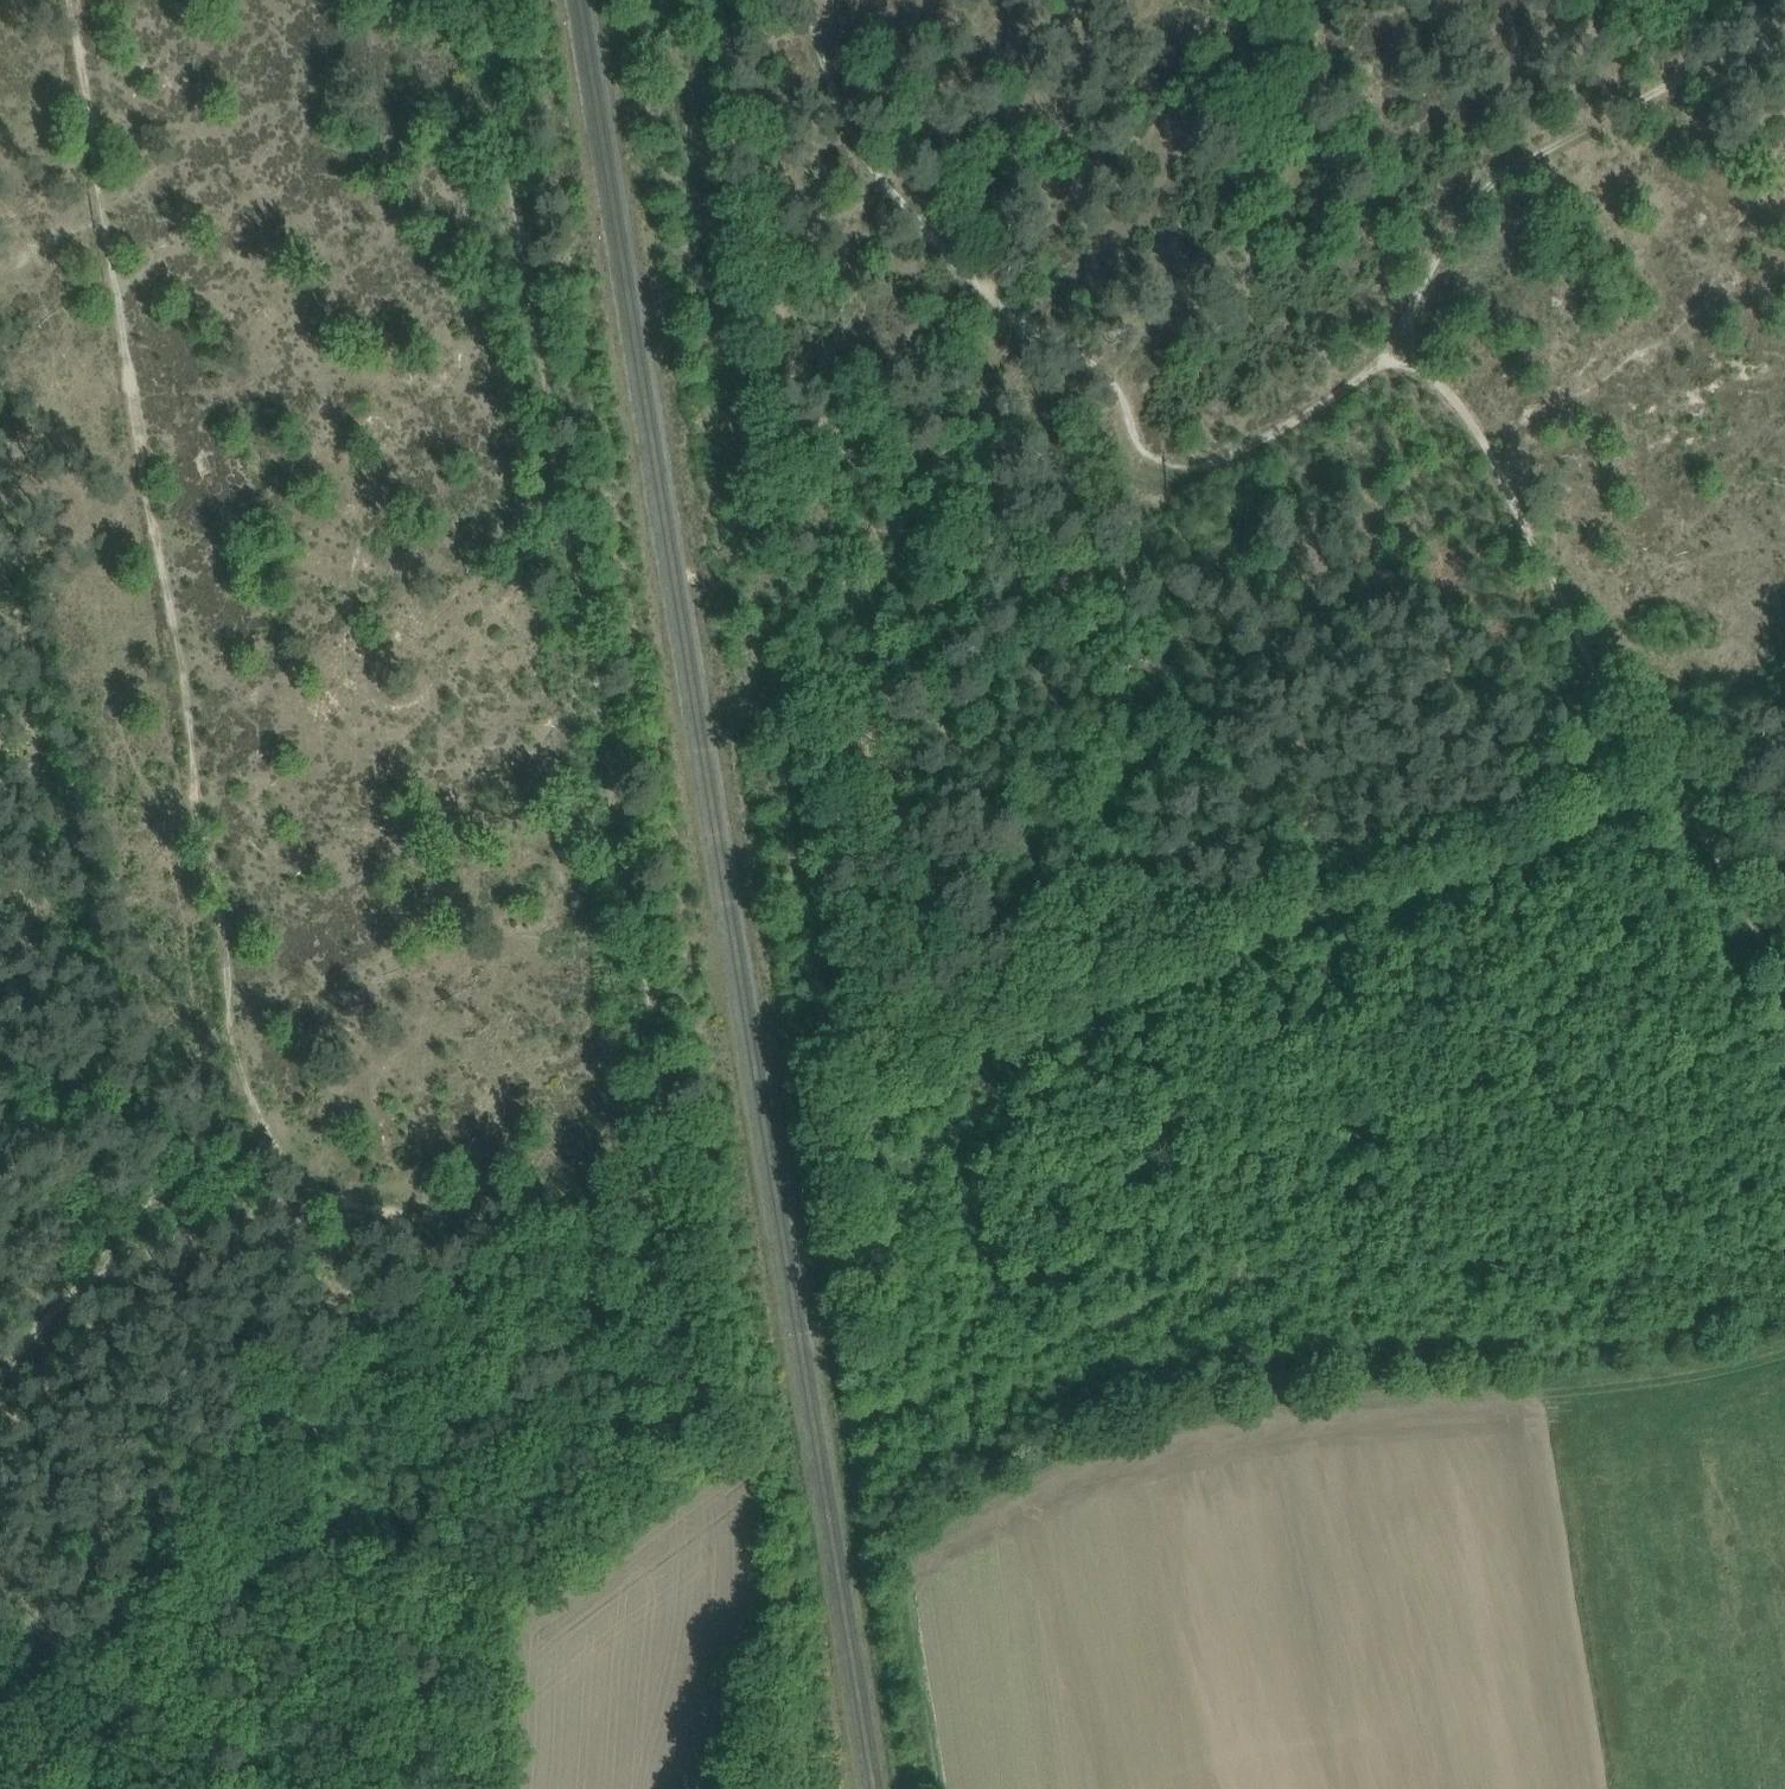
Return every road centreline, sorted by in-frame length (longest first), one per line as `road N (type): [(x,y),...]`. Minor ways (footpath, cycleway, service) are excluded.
road 1 (track): [(1398,350),(1229,457),(1192,468),(1144,450),(1113,379),(987,292),(878,174),(846,121),(805,0)]
road 2 (track): [(1398,350),(1439,378),(1472,424),(1597,671),(1784,977)]
road 3 (track): [(1784,48),(1730,57),(1486,189),(1426,277),(1398,350)]
road 4 (track): [(103,202),(0,269)]

